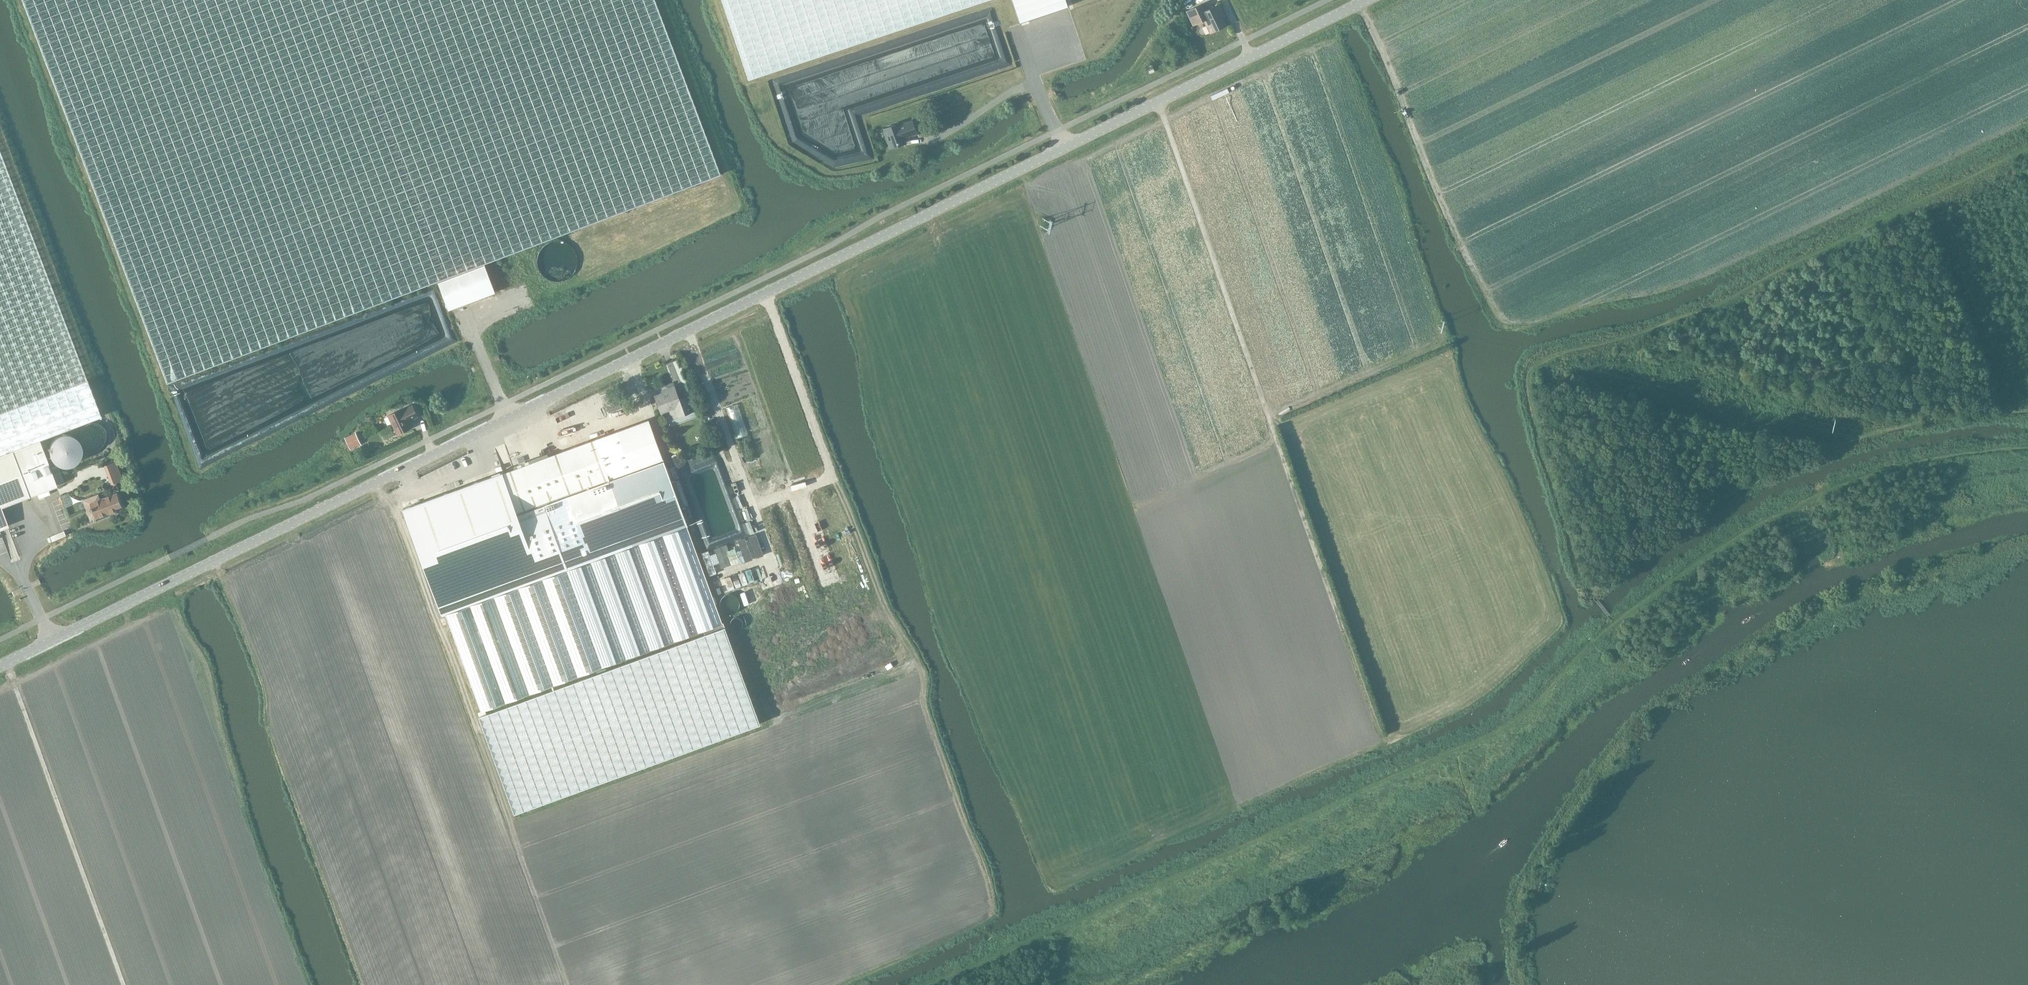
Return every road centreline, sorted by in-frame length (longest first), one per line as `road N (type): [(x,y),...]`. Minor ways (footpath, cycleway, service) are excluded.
road 1 (unclassified): [(0,666),(1366,0)]

